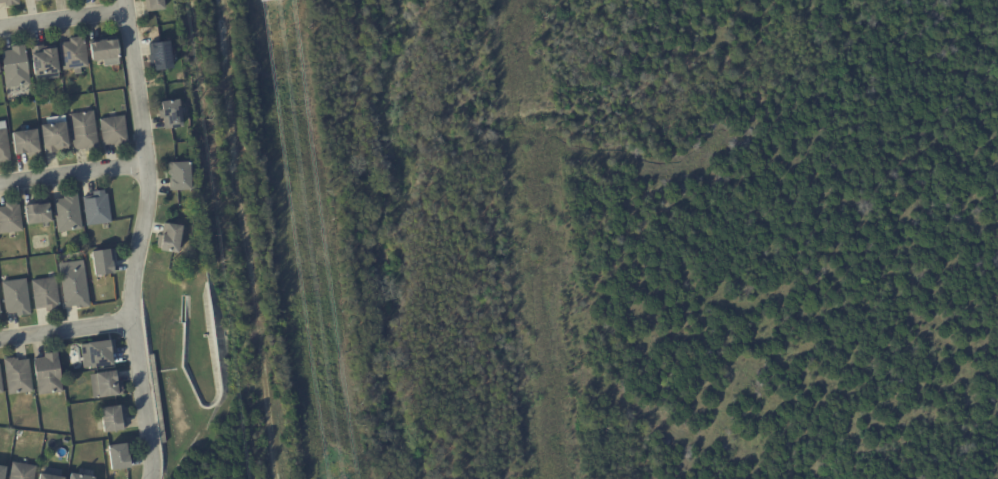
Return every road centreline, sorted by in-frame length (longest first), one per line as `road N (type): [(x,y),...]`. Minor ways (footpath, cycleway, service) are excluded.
road 1 (residential): [(150,478),(133,323),(149,166),(125,0)]
road 2 (residential): [(0,184),(149,166)]
road 3 (residential): [(0,338),(133,323)]
road 4 (residential): [(0,28),(127,11)]

